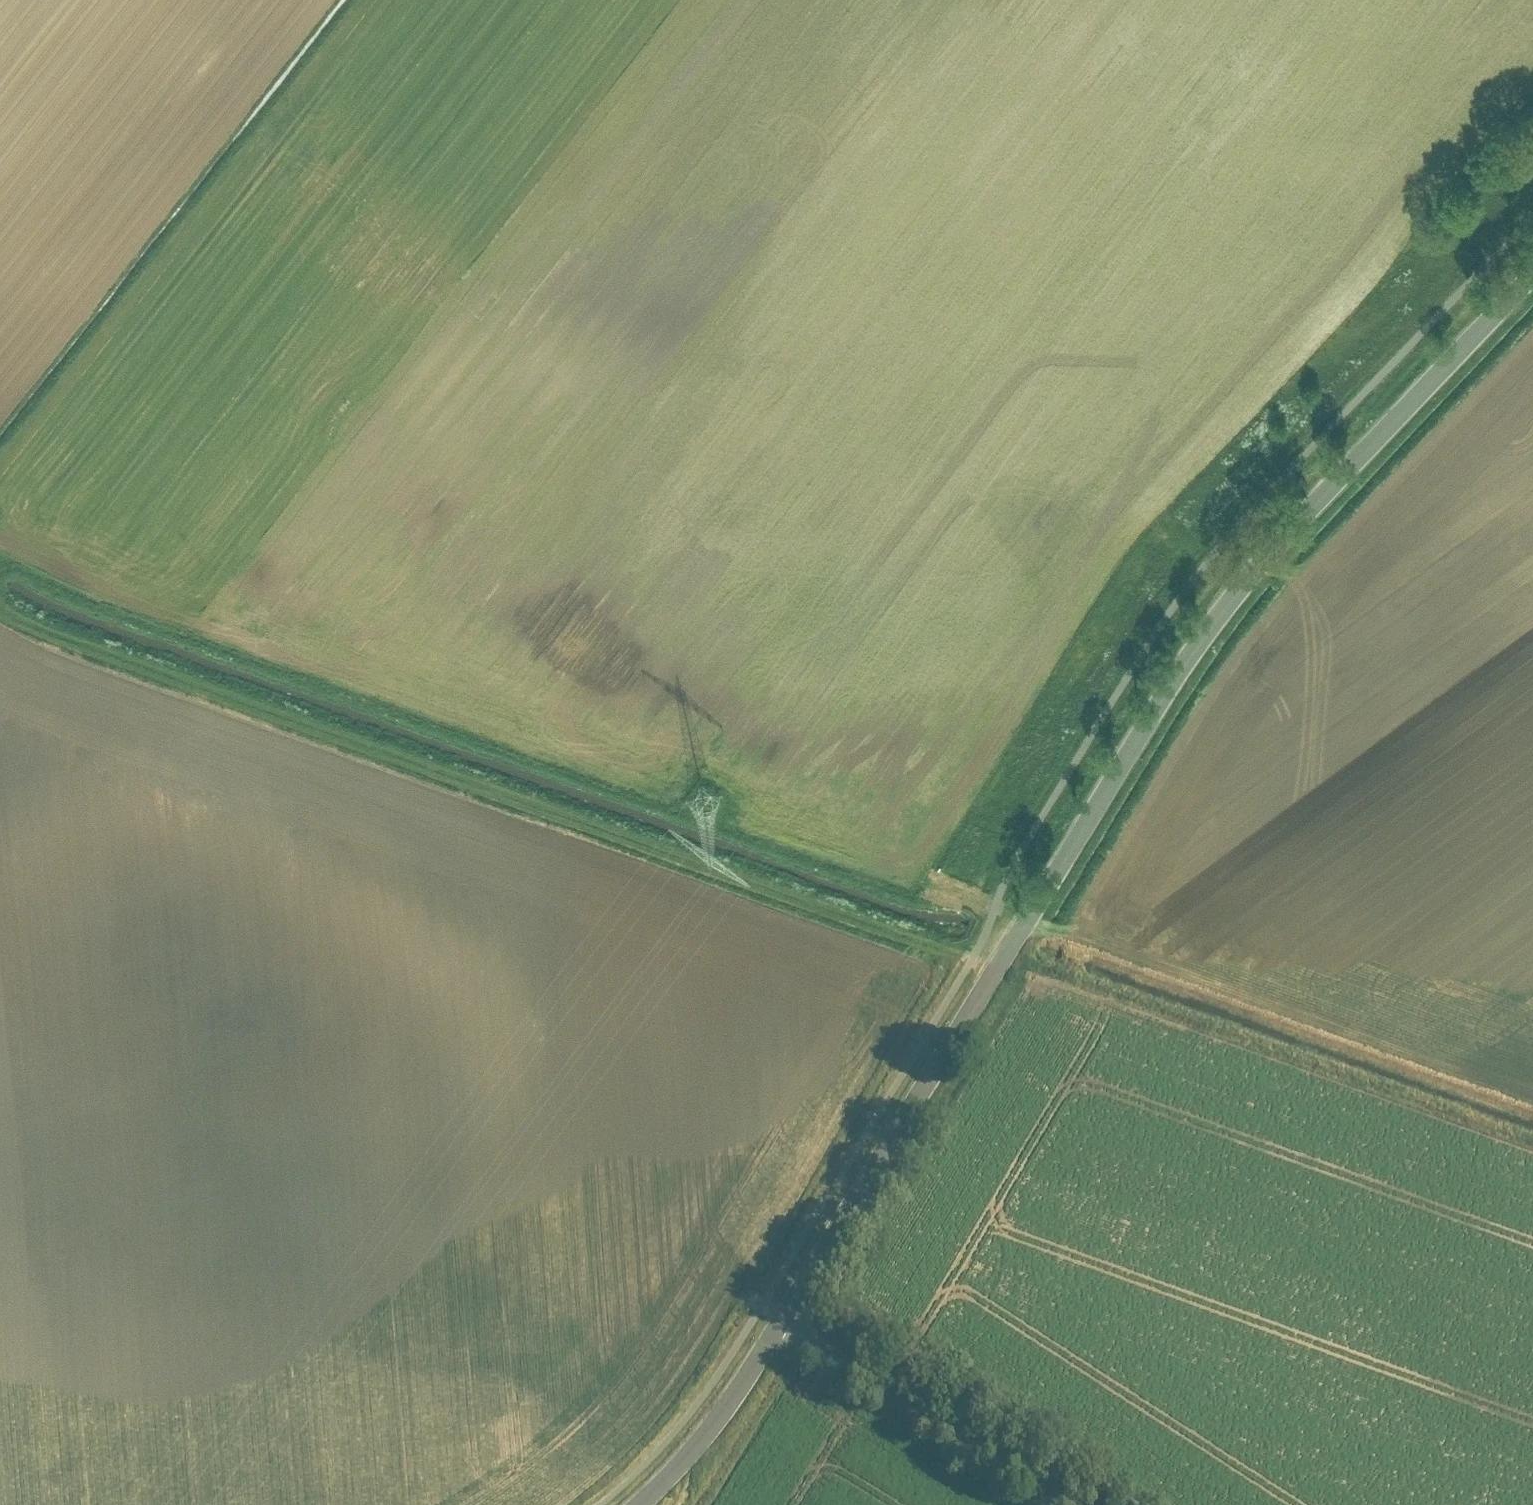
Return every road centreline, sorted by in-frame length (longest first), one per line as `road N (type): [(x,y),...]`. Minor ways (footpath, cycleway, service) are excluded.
road 1 (secondary): [(781,1320),(1166,692),(1314,506),(1532,275)]
road 2 (unclassified): [(781,1320),(1073,1504)]
road 3 (secondary): [(637,1504),(709,1433),(781,1320)]

